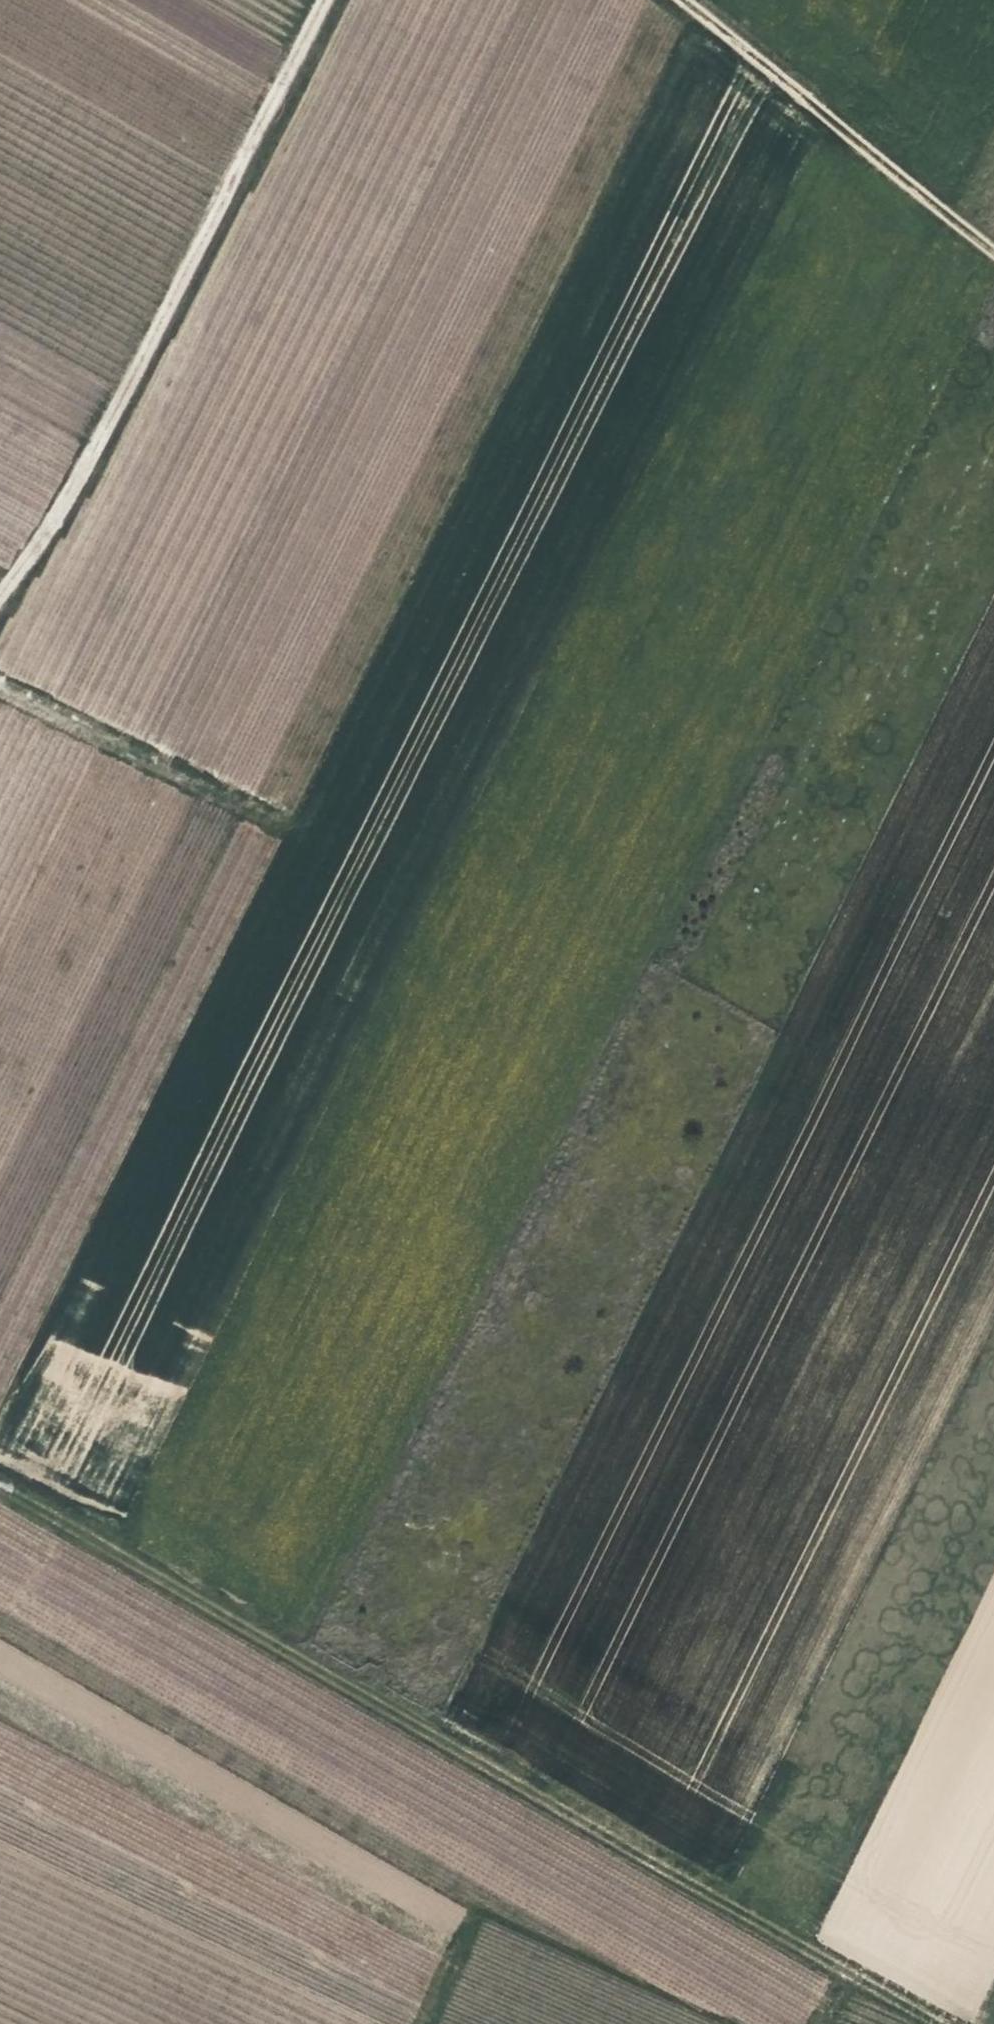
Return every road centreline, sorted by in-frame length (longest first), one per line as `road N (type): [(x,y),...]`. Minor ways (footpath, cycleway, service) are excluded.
road 1 (track): [(981,2023),(79,1506)]
road 2 (track): [(0,602),(63,511),(325,0)]
road 3 (track): [(679,0),(993,254)]

